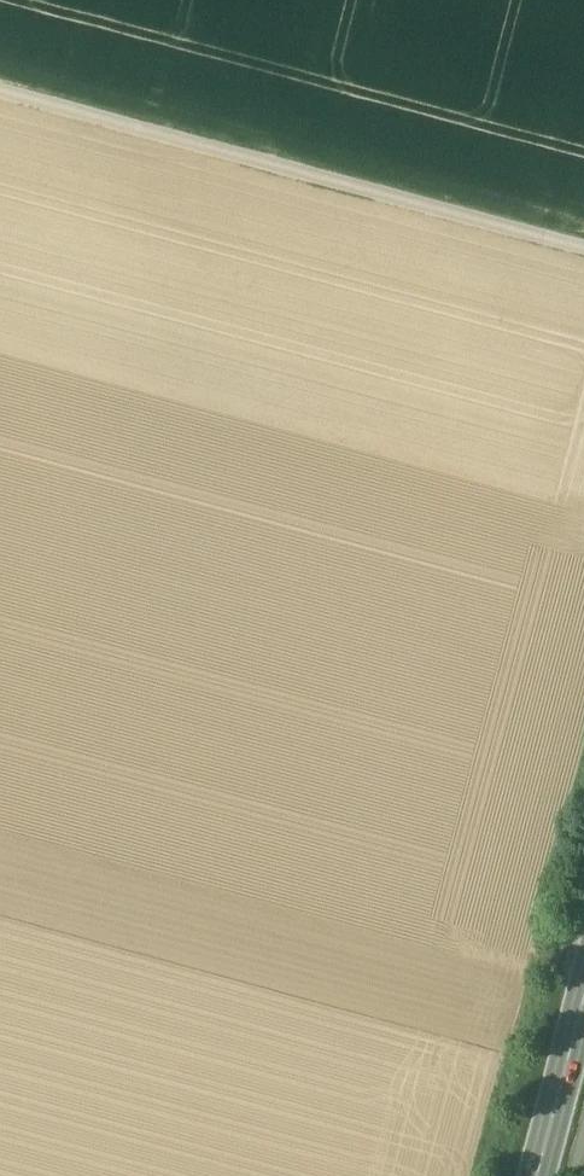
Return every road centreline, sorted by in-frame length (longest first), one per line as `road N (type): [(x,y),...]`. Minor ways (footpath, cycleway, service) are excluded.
road 1 (track): [(0,90),(583,246)]
road 2 (primary): [(583,1019),(542,1175)]

